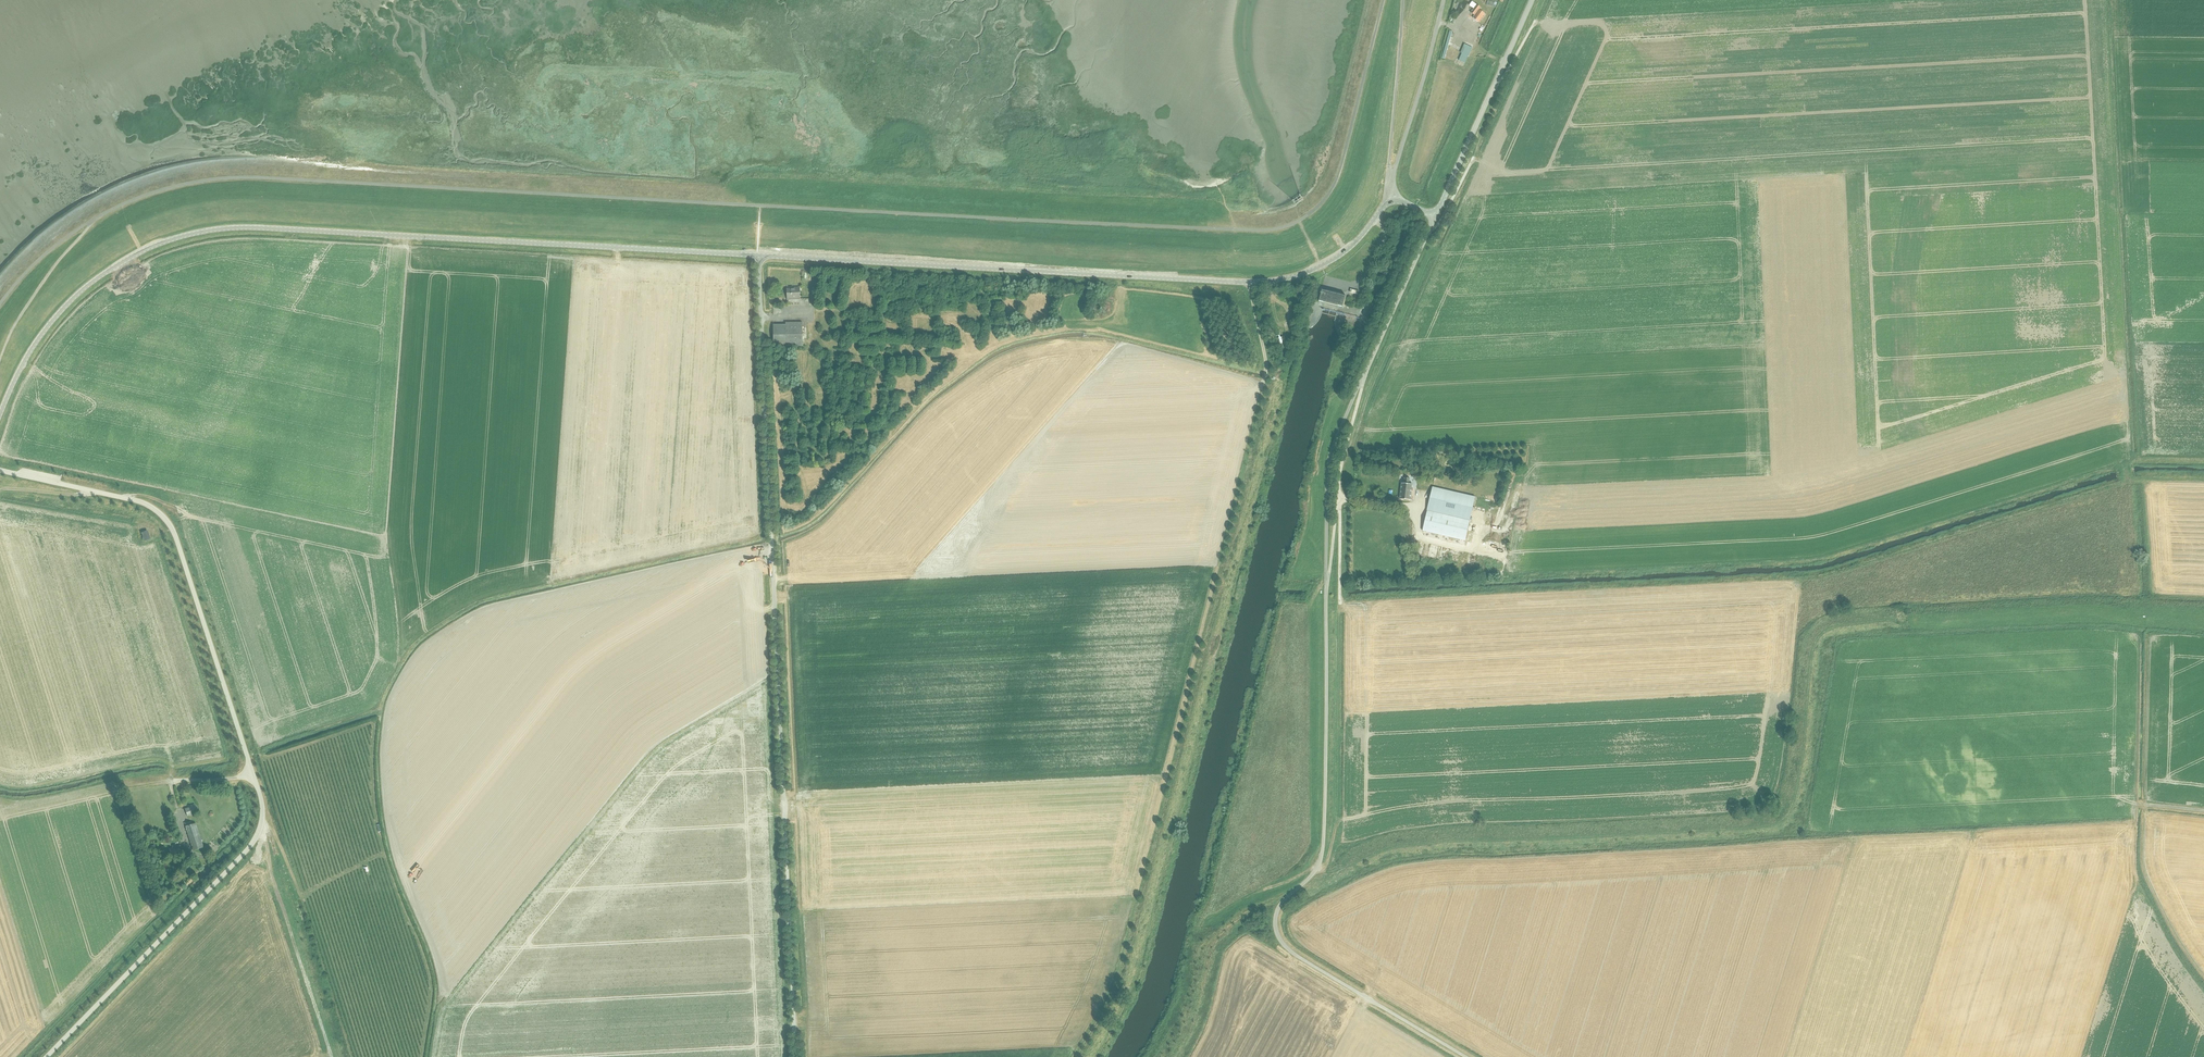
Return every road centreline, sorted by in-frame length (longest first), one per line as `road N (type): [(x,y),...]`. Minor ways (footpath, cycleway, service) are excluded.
road 1 (tertiary): [(0,414),(30,352),(78,293),(142,252),(194,233),(265,228),(757,256)]
road 2 (tertiary): [(48,1056),(249,849),(263,805),(168,522),(140,502),(0,469)]
road 3 (unclassified): [(794,1056),(757,256)]
road 4 (unclassified): [(1466,1056),(1297,955),(1277,932),(1279,907),(1317,869),(1322,850),(1327,586)]
road 5 (tertiary): [(757,256),(1233,282)]
road 6 (track): [(1250,282),(1266,372),(1222,556)]
road 7 (unclassified): [(1435,217),(1530,0)]
road 8 (track): [(332,1056),(266,843),(256,834)]
road 9 (tertiary): [(1392,201),(1391,177),(1444,0)]
road 10 (unclassified): [(1327,586),(1329,462),(1361,384)]
road 11 (unclassified): [(1327,586),(1361,384)]
road 12 (tertiary): [(1392,201),(1321,266),(1284,279),(1233,282)]
road 13 (unclassified): [(1361,384),(1435,217)]

